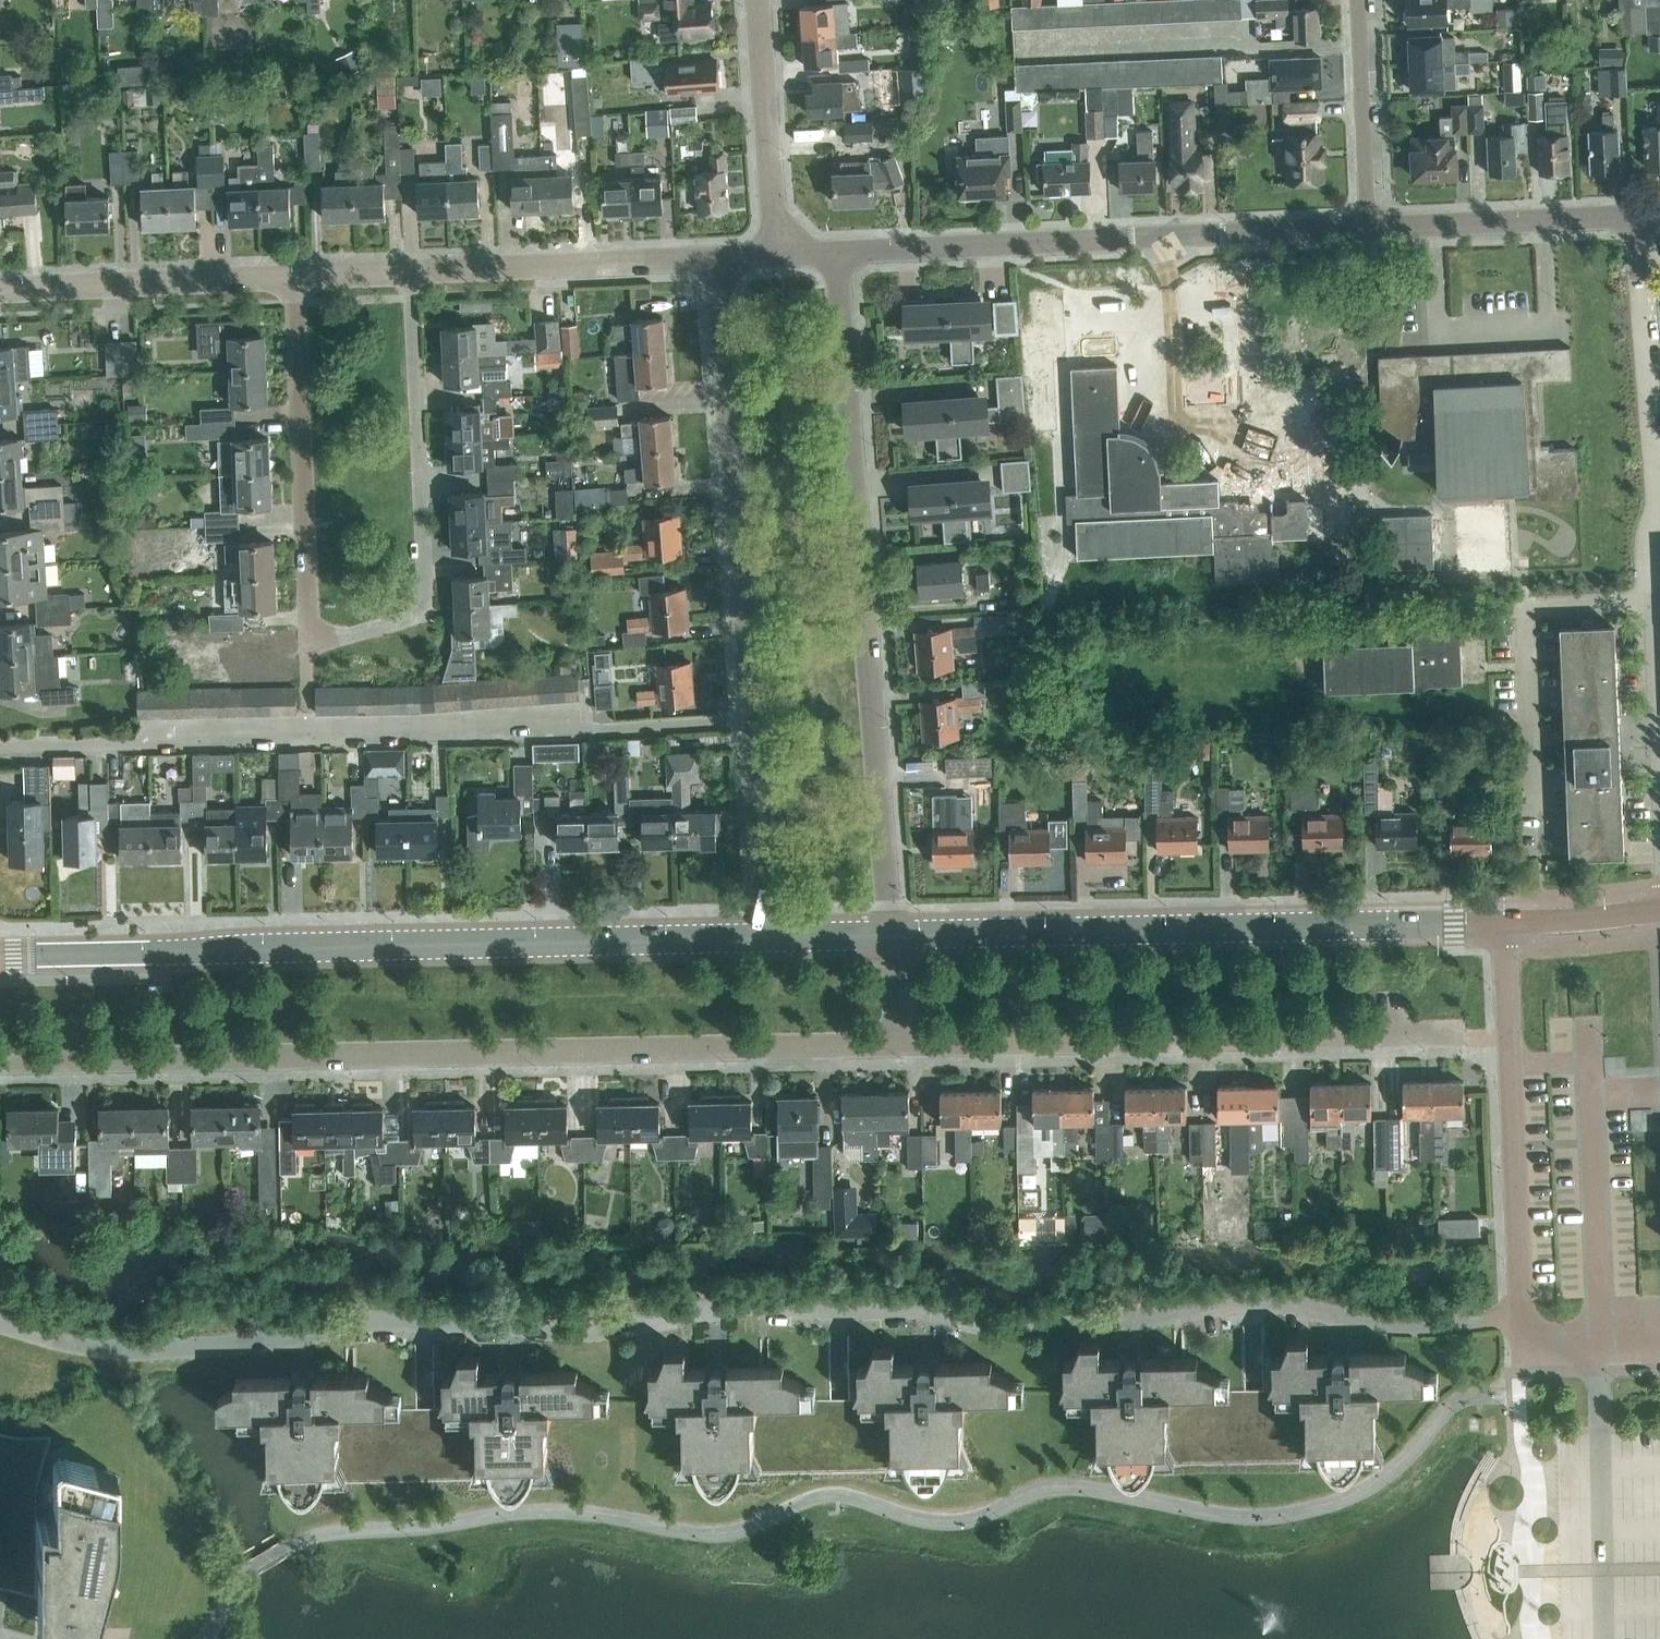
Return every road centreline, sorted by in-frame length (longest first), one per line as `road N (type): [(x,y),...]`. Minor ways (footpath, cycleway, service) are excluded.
road 1 (residential): [(949,1308),(752,1304),(591,1333),(377,1322),(252,1344),(126,1352),(0,1325)]
road 2 (residential): [(0,1068),(904,1047)]
road 3 (secondary): [(0,954),(772,938)]
road 4 (residential): [(891,935),(836,249)]
road 5 (residential): [(718,255),(772,938)]
road 6 (secondary): [(891,935),(1507,921)]
road 7 (residential): [(904,1047),(1458,1032)]
road 8 (residential): [(836,249),(1375,225)]
road 9 (residential): [(1659,734),(1652,584),(1655,213)]
road 10 (residential): [(304,636),(418,596),(409,268)]
road 11 (residential): [(1522,1315),(1393,1328),(1253,1302),(1128,1316)]
road 12 (residential): [(1522,1315),(1507,921)]
road 13 (residential): [(304,636),(295,273)]
road 14 (residential): [(409,268),(718,255)]
road 15 (residential): [(0,287),(295,273)]
road 16 (residential): [(1375,225),(1655,213)]
road 17 (residential): [(776,252),(758,0)]
road 18 (residential): [(1375,225),(1367,0)]
road 19 (secondary): [(1659,912),(1507,921)]

